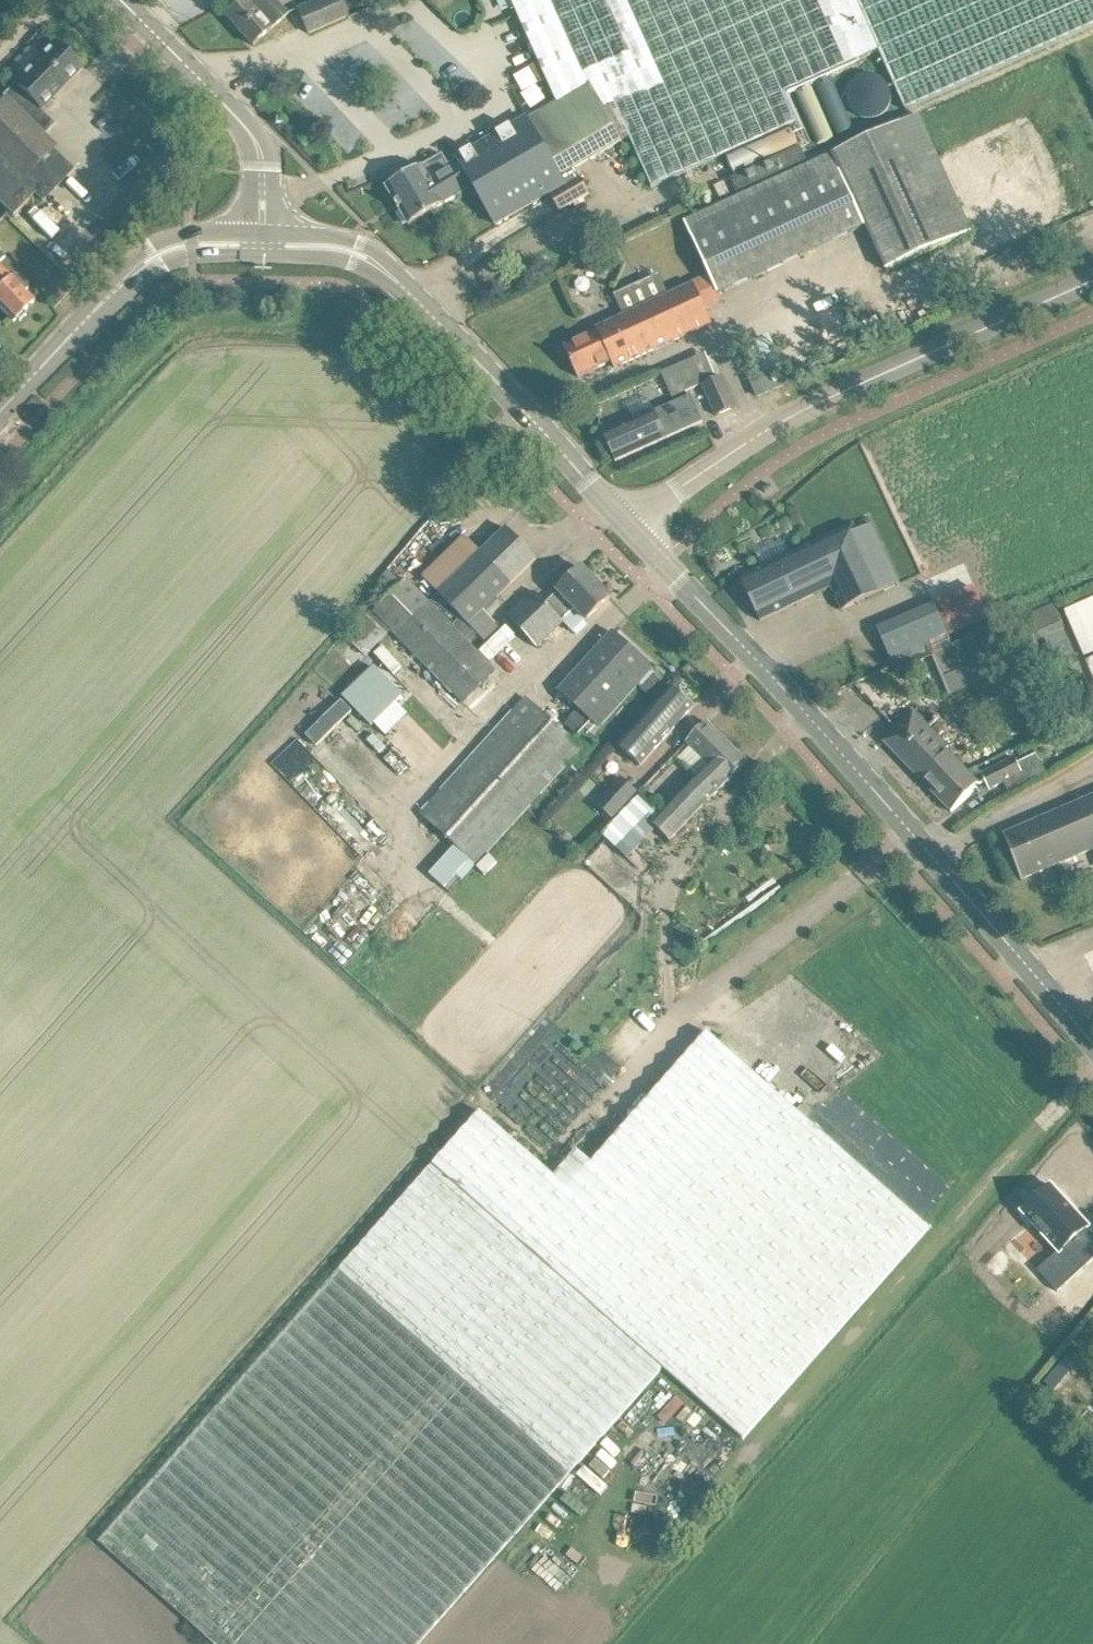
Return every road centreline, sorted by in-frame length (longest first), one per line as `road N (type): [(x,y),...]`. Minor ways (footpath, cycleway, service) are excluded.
road 1 (tertiary): [(1092,1042),(783,687),(628,530)]
road 2 (unclassified): [(628,530),(679,486),(805,408),(1092,280)]
road 3 (tertiary): [(628,530),(387,271),(352,249),(262,242)]
road 4 (tertiary): [(0,411),(157,252),(191,242),(262,242)]
road 5 (tertiary): [(262,242),(257,143),(121,0)]

